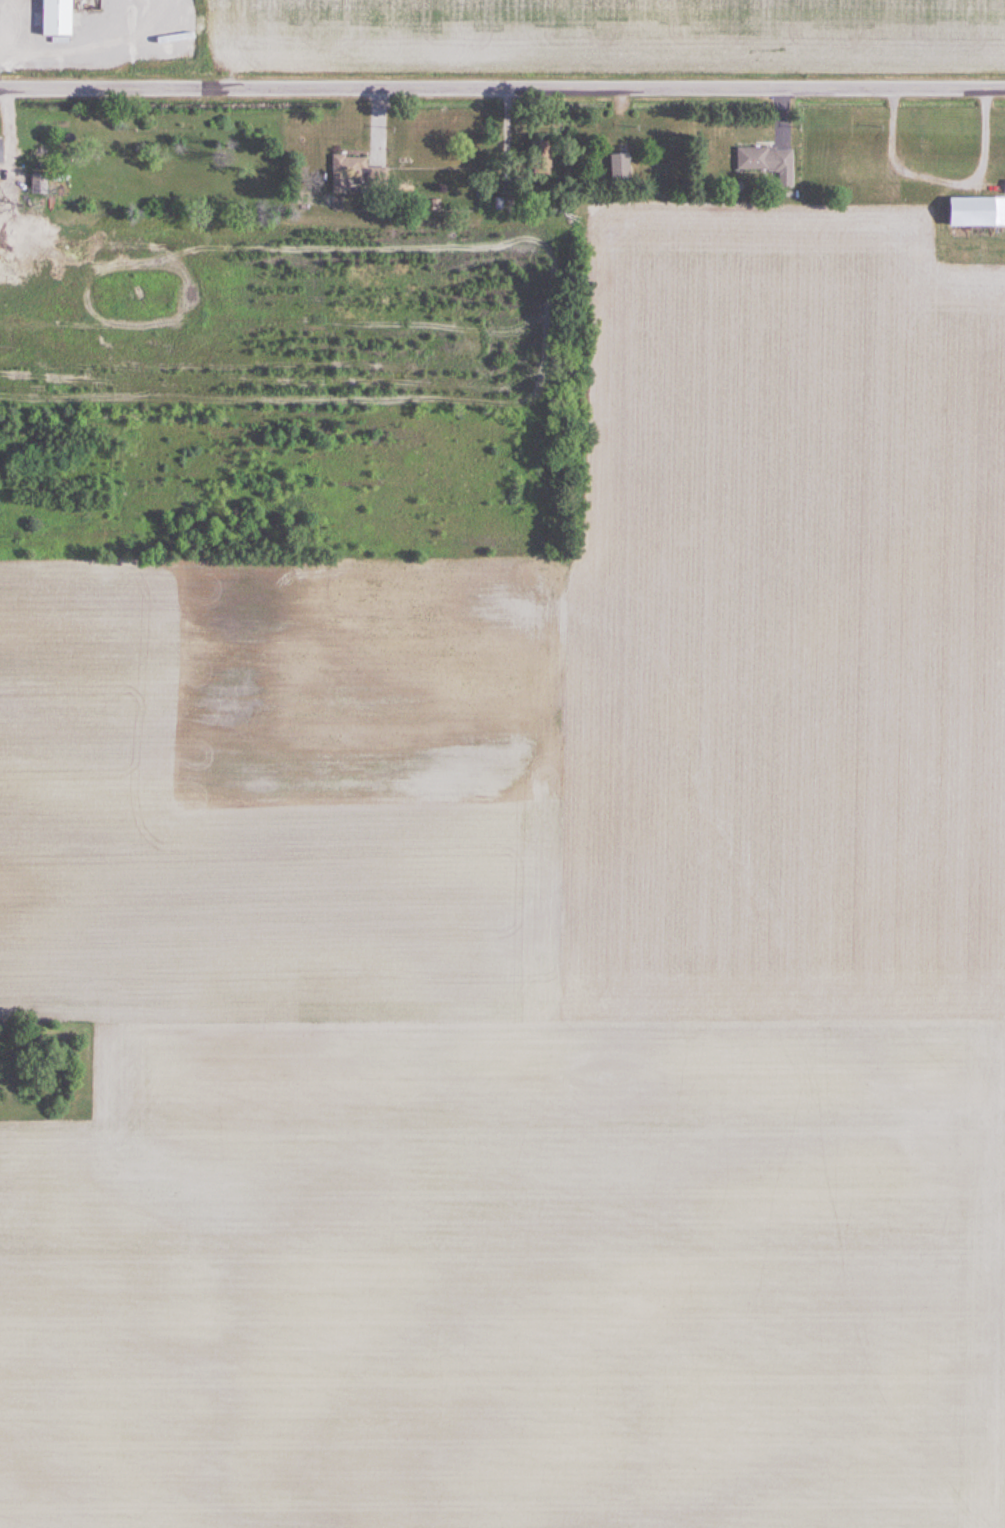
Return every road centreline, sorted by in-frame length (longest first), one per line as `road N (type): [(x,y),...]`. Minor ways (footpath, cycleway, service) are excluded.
road 1 (tertiary): [(0,90),(1004,89)]

